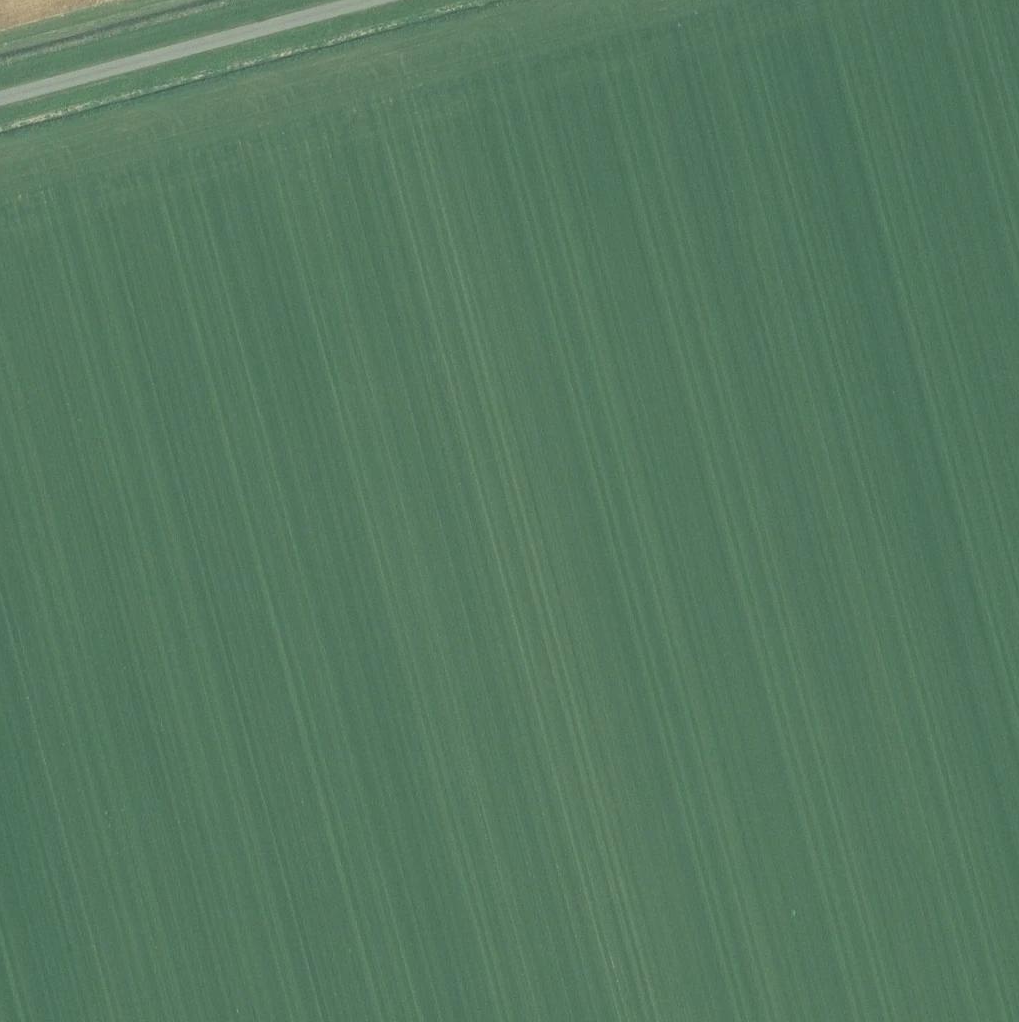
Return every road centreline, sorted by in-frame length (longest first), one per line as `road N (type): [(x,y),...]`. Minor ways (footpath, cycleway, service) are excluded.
road 1 (unclassified): [(369,0),(0,99)]

